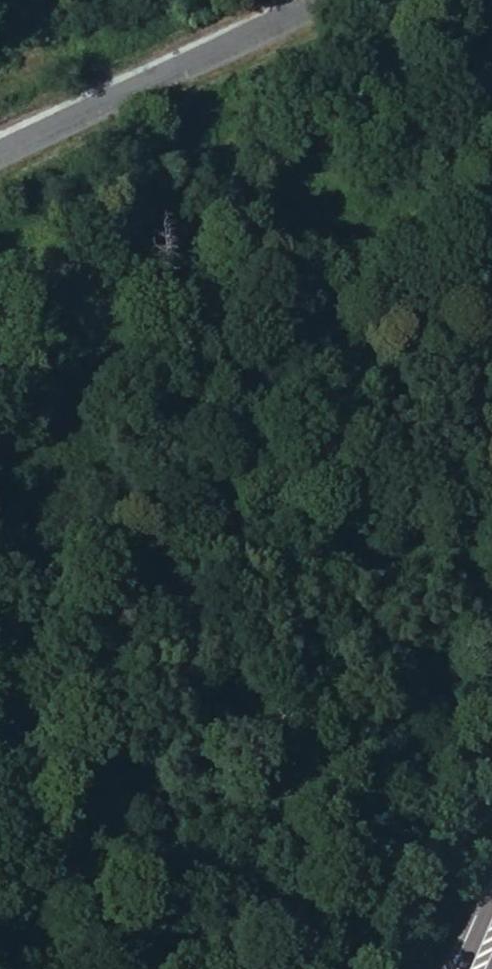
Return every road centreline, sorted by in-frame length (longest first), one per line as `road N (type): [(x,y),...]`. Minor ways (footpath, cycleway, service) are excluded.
road 1 (tertiary): [(319,0),(0,148)]

